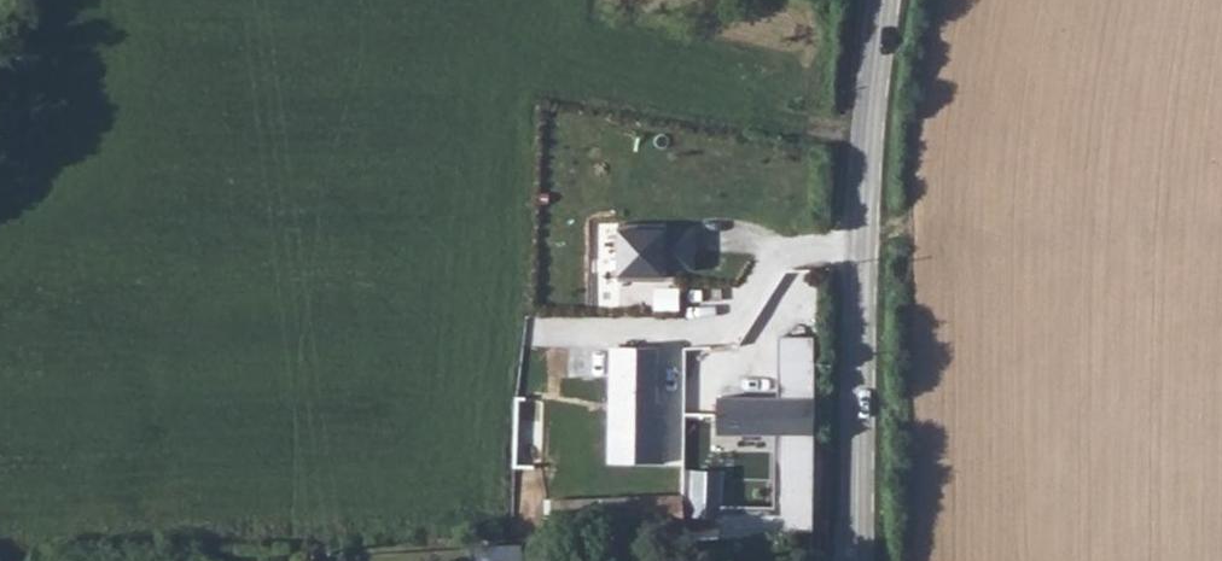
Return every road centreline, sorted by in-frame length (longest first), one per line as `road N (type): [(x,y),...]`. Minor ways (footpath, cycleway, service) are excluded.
road 1 (secondary): [(858,560),(865,212),(889,0)]

